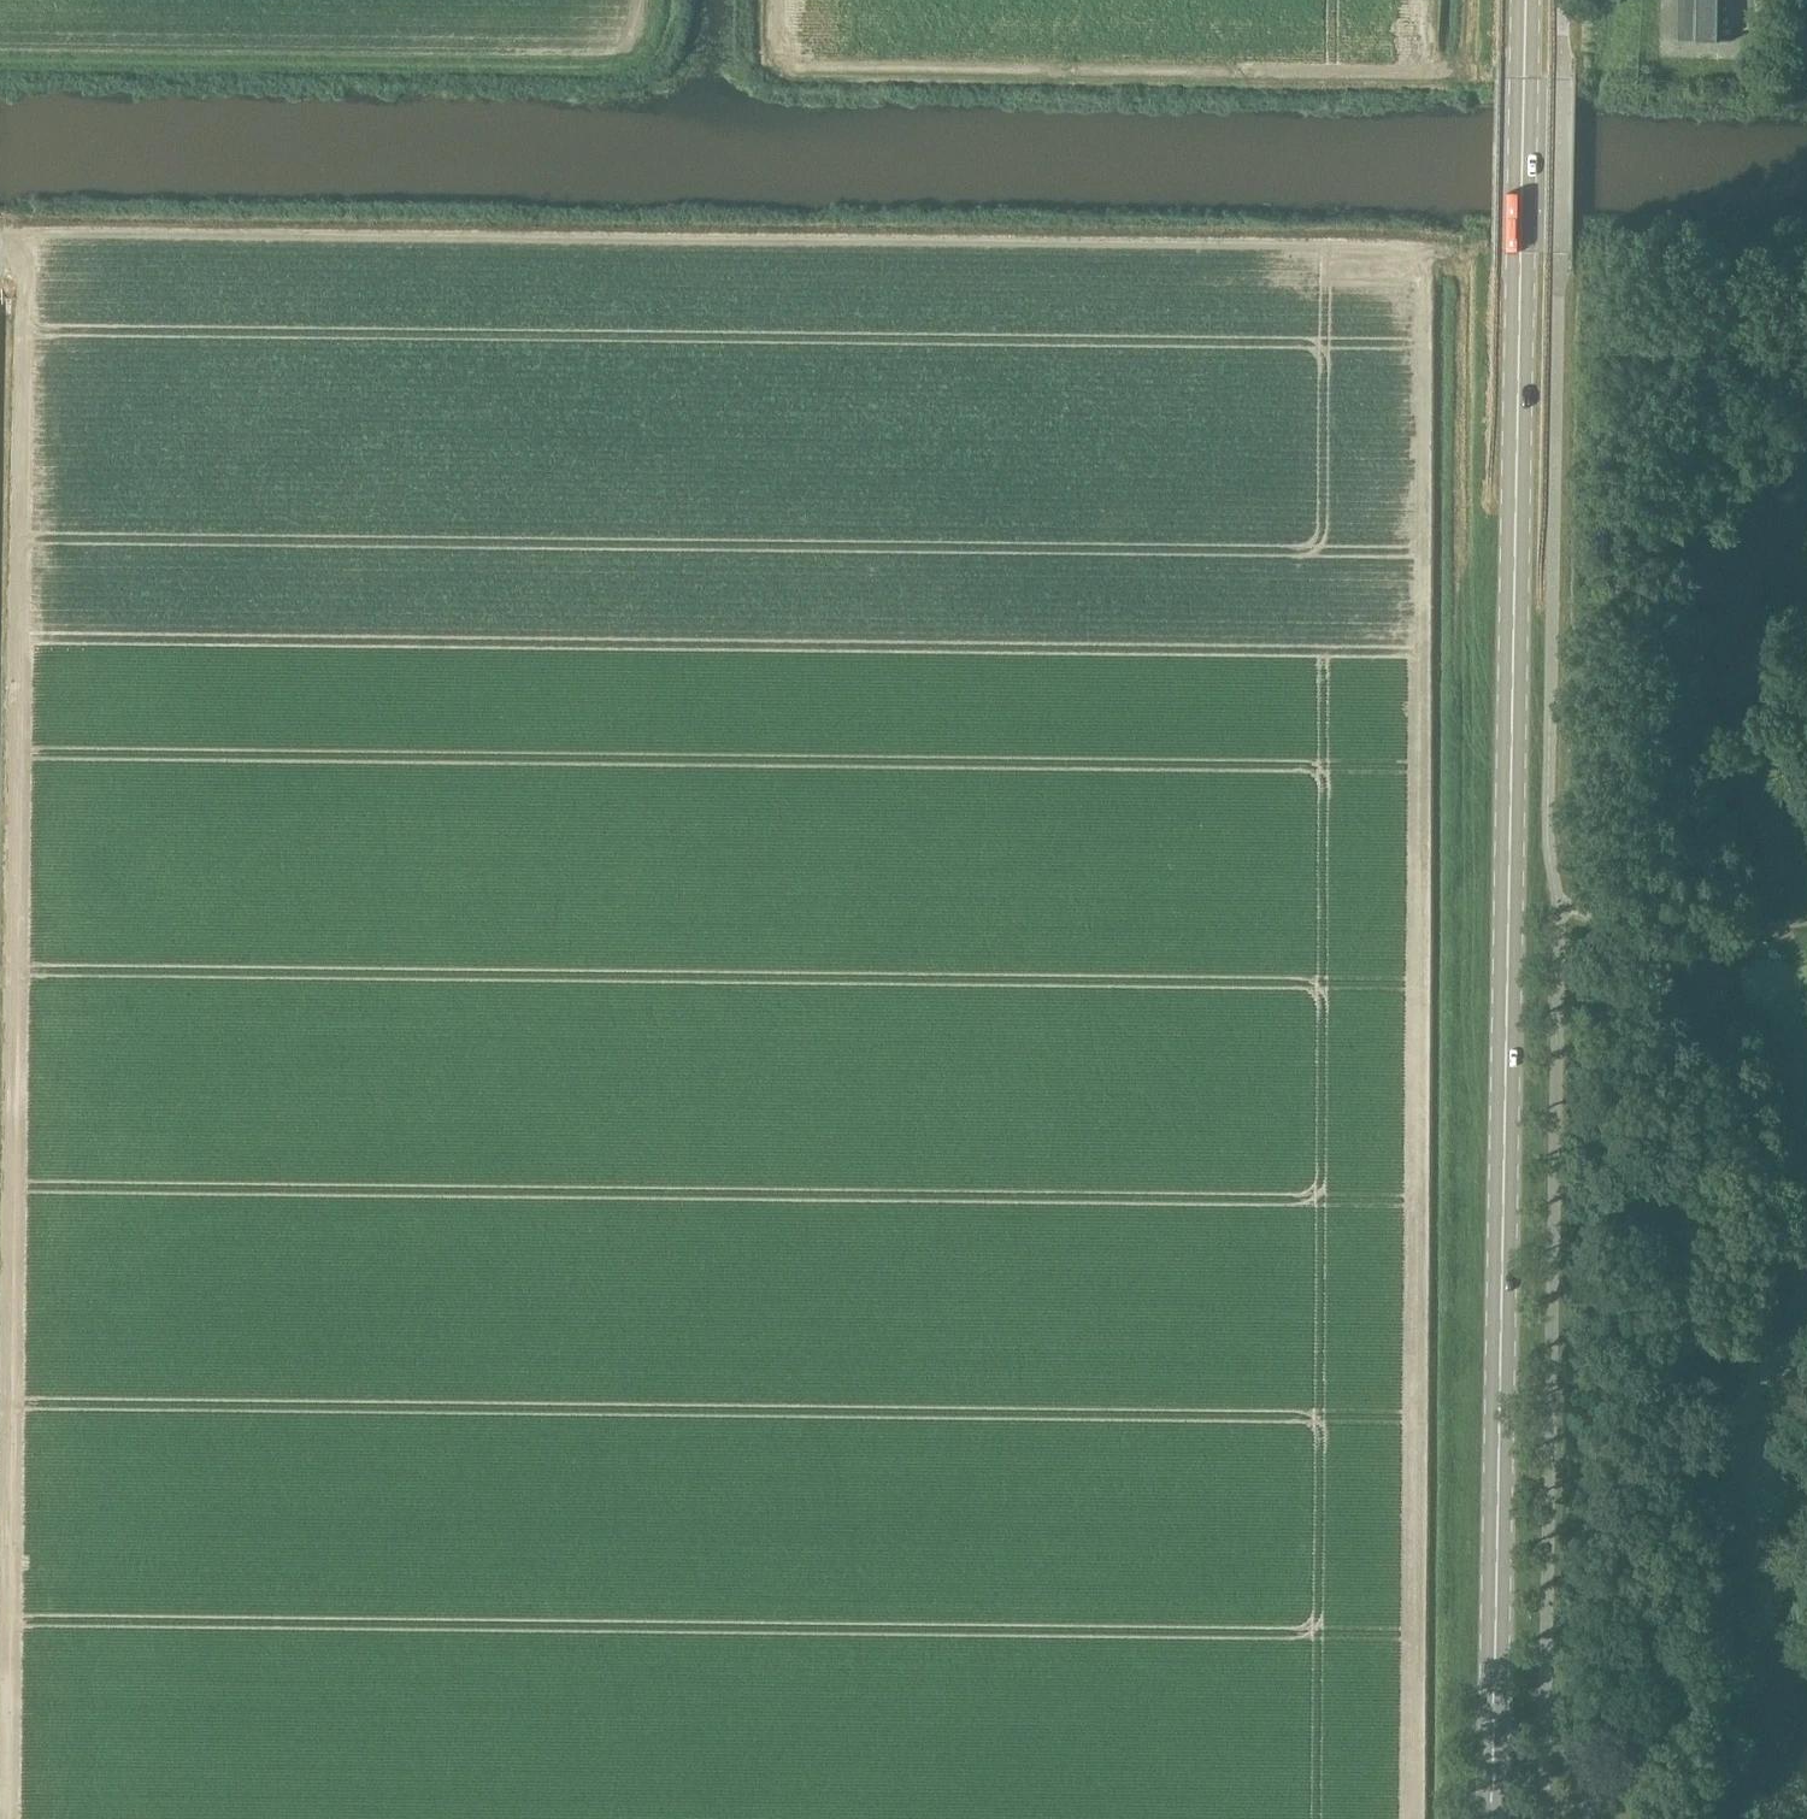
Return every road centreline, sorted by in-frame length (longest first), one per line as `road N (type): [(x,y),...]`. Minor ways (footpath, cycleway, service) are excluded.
road 1 (primary): [(1491,1818),(1526,0)]

